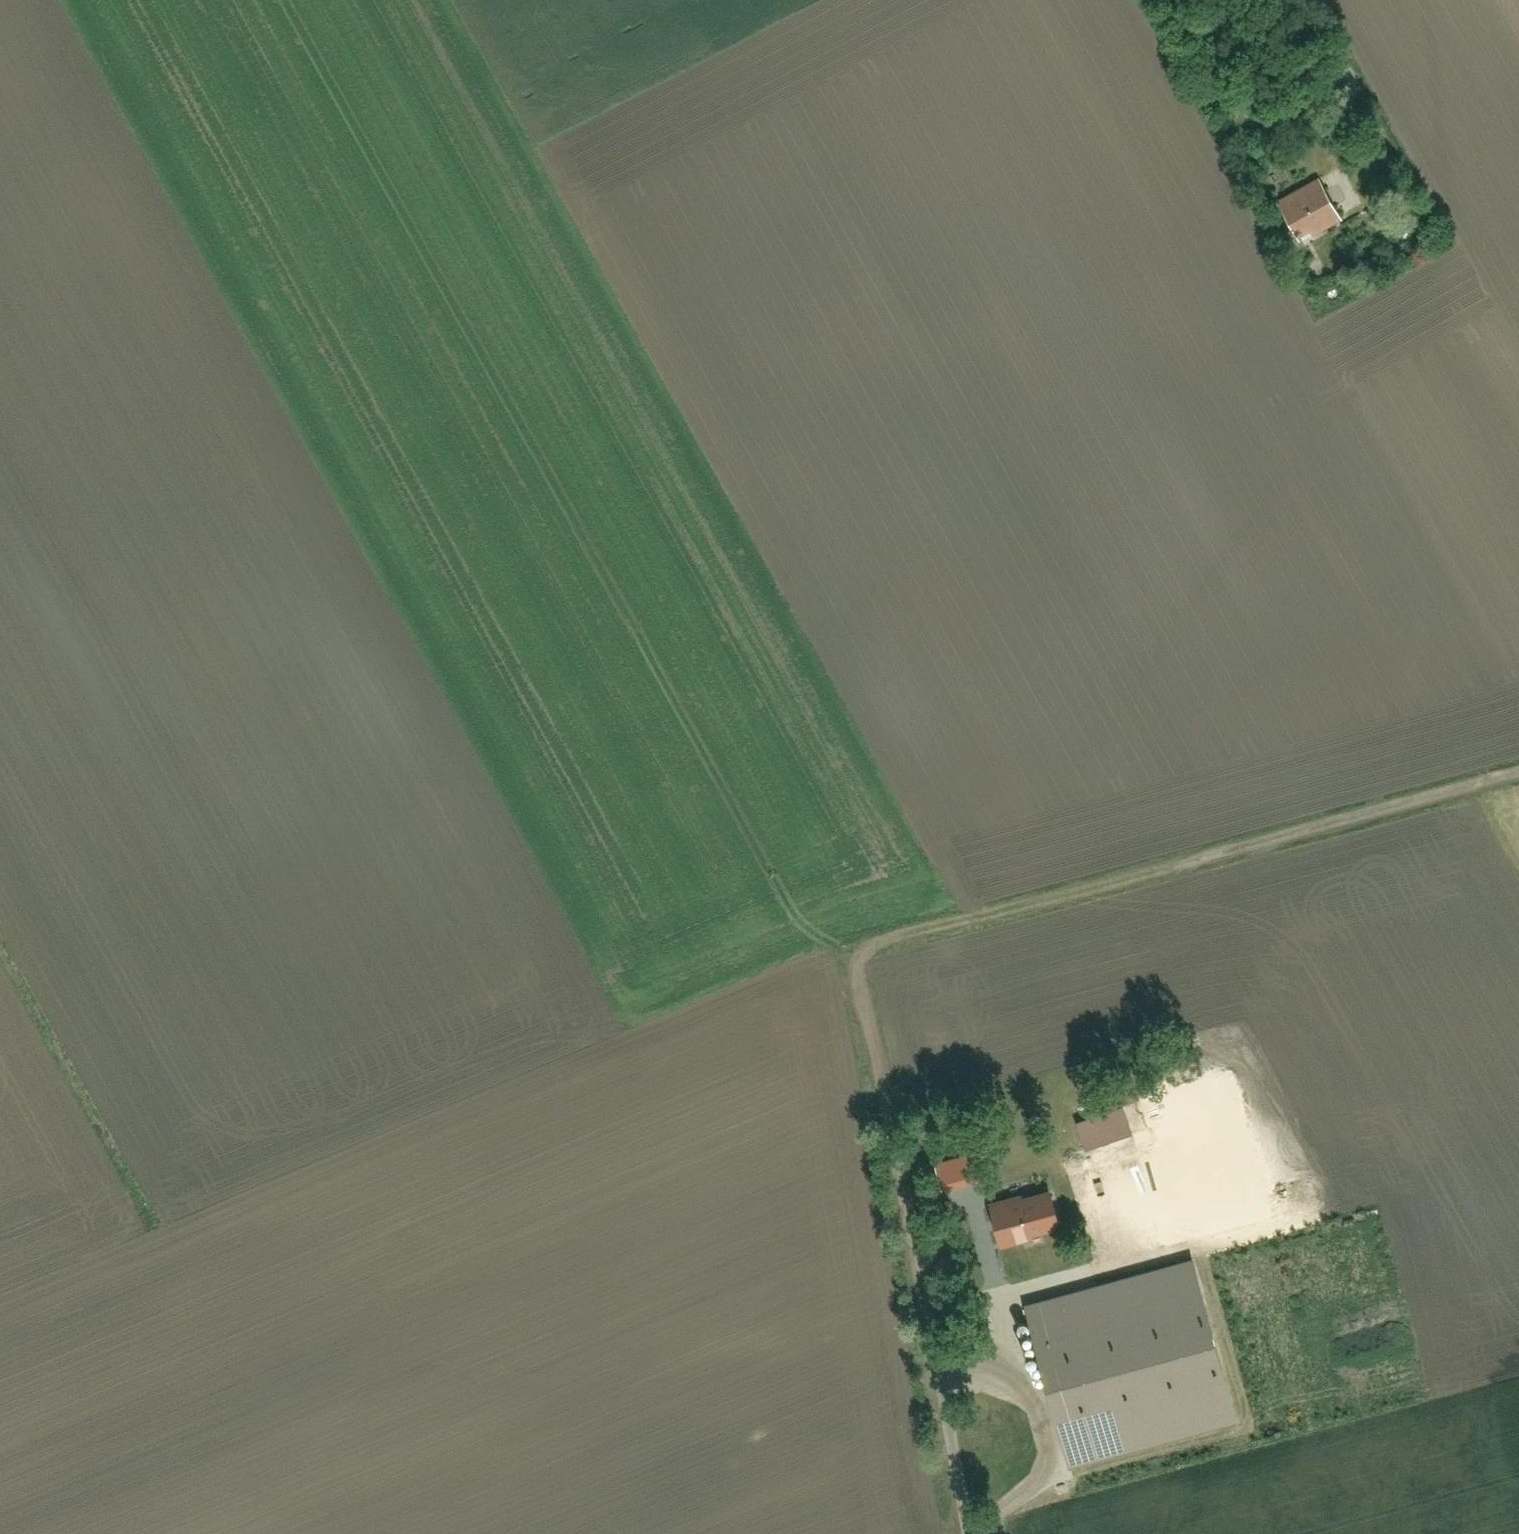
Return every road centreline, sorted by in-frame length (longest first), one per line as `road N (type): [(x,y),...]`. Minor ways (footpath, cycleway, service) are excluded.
road 1 (residential): [(938,1316),(976,1533)]

